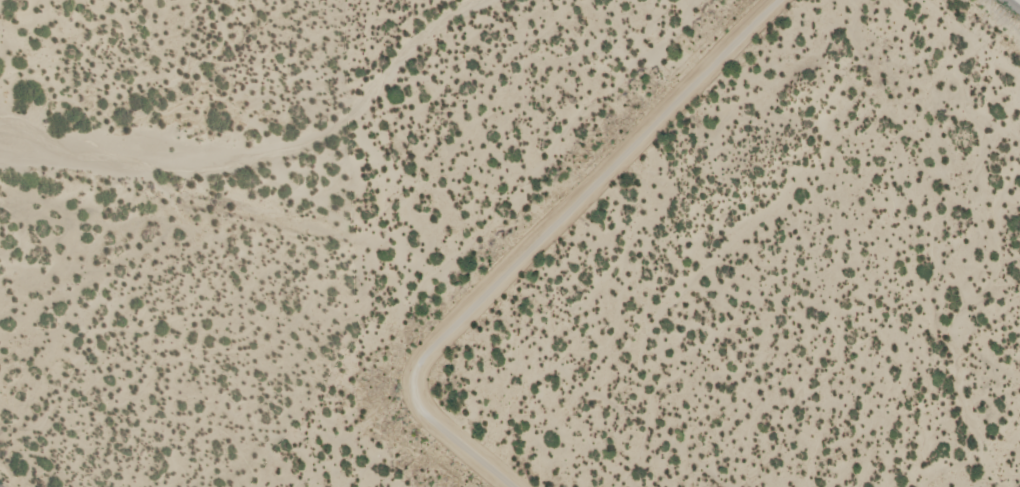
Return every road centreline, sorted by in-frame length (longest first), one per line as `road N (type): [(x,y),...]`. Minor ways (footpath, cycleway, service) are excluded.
road 1 (residential): [(773,0),(411,370),(421,424),(500,486)]

